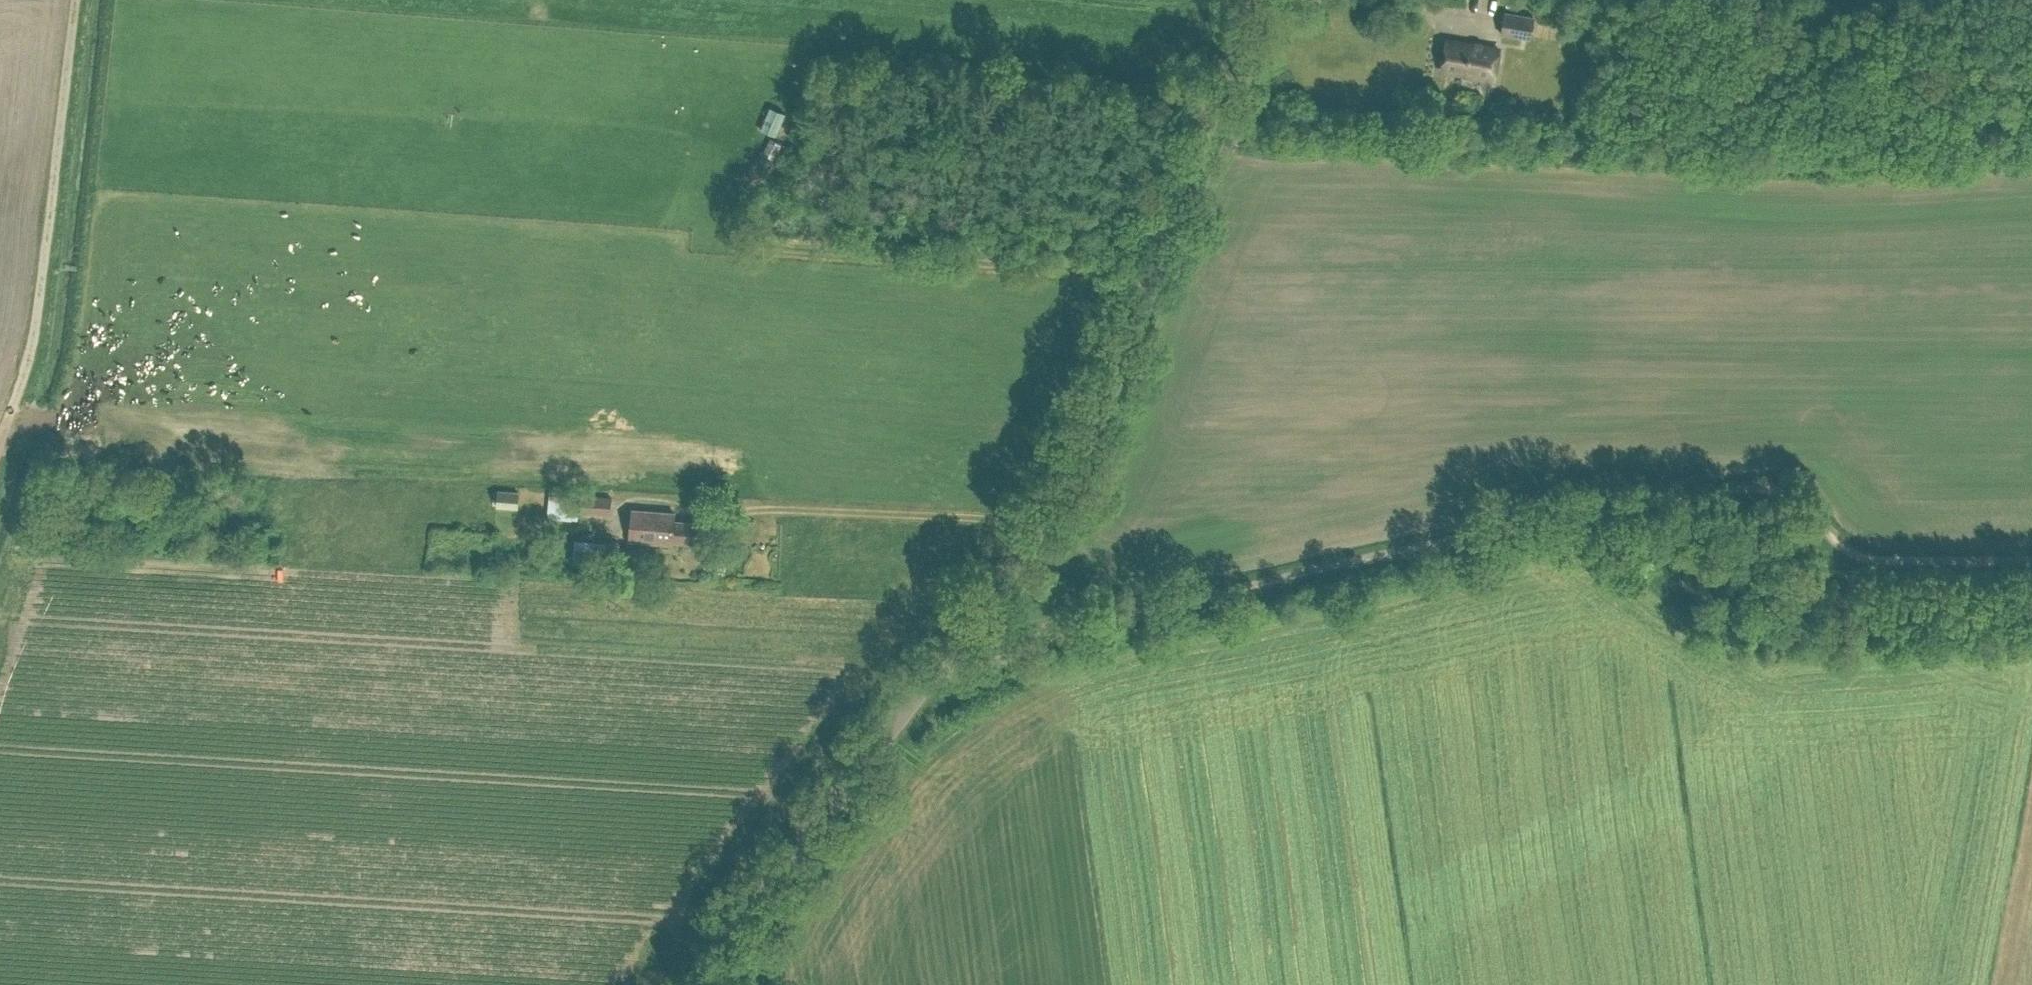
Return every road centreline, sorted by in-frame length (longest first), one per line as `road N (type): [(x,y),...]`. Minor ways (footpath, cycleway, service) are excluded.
road 1 (tertiary): [(691,984),(938,665),(1078,460),(1118,375),(1249,0)]
road 2 (track): [(77,0),(38,326),(0,439)]

